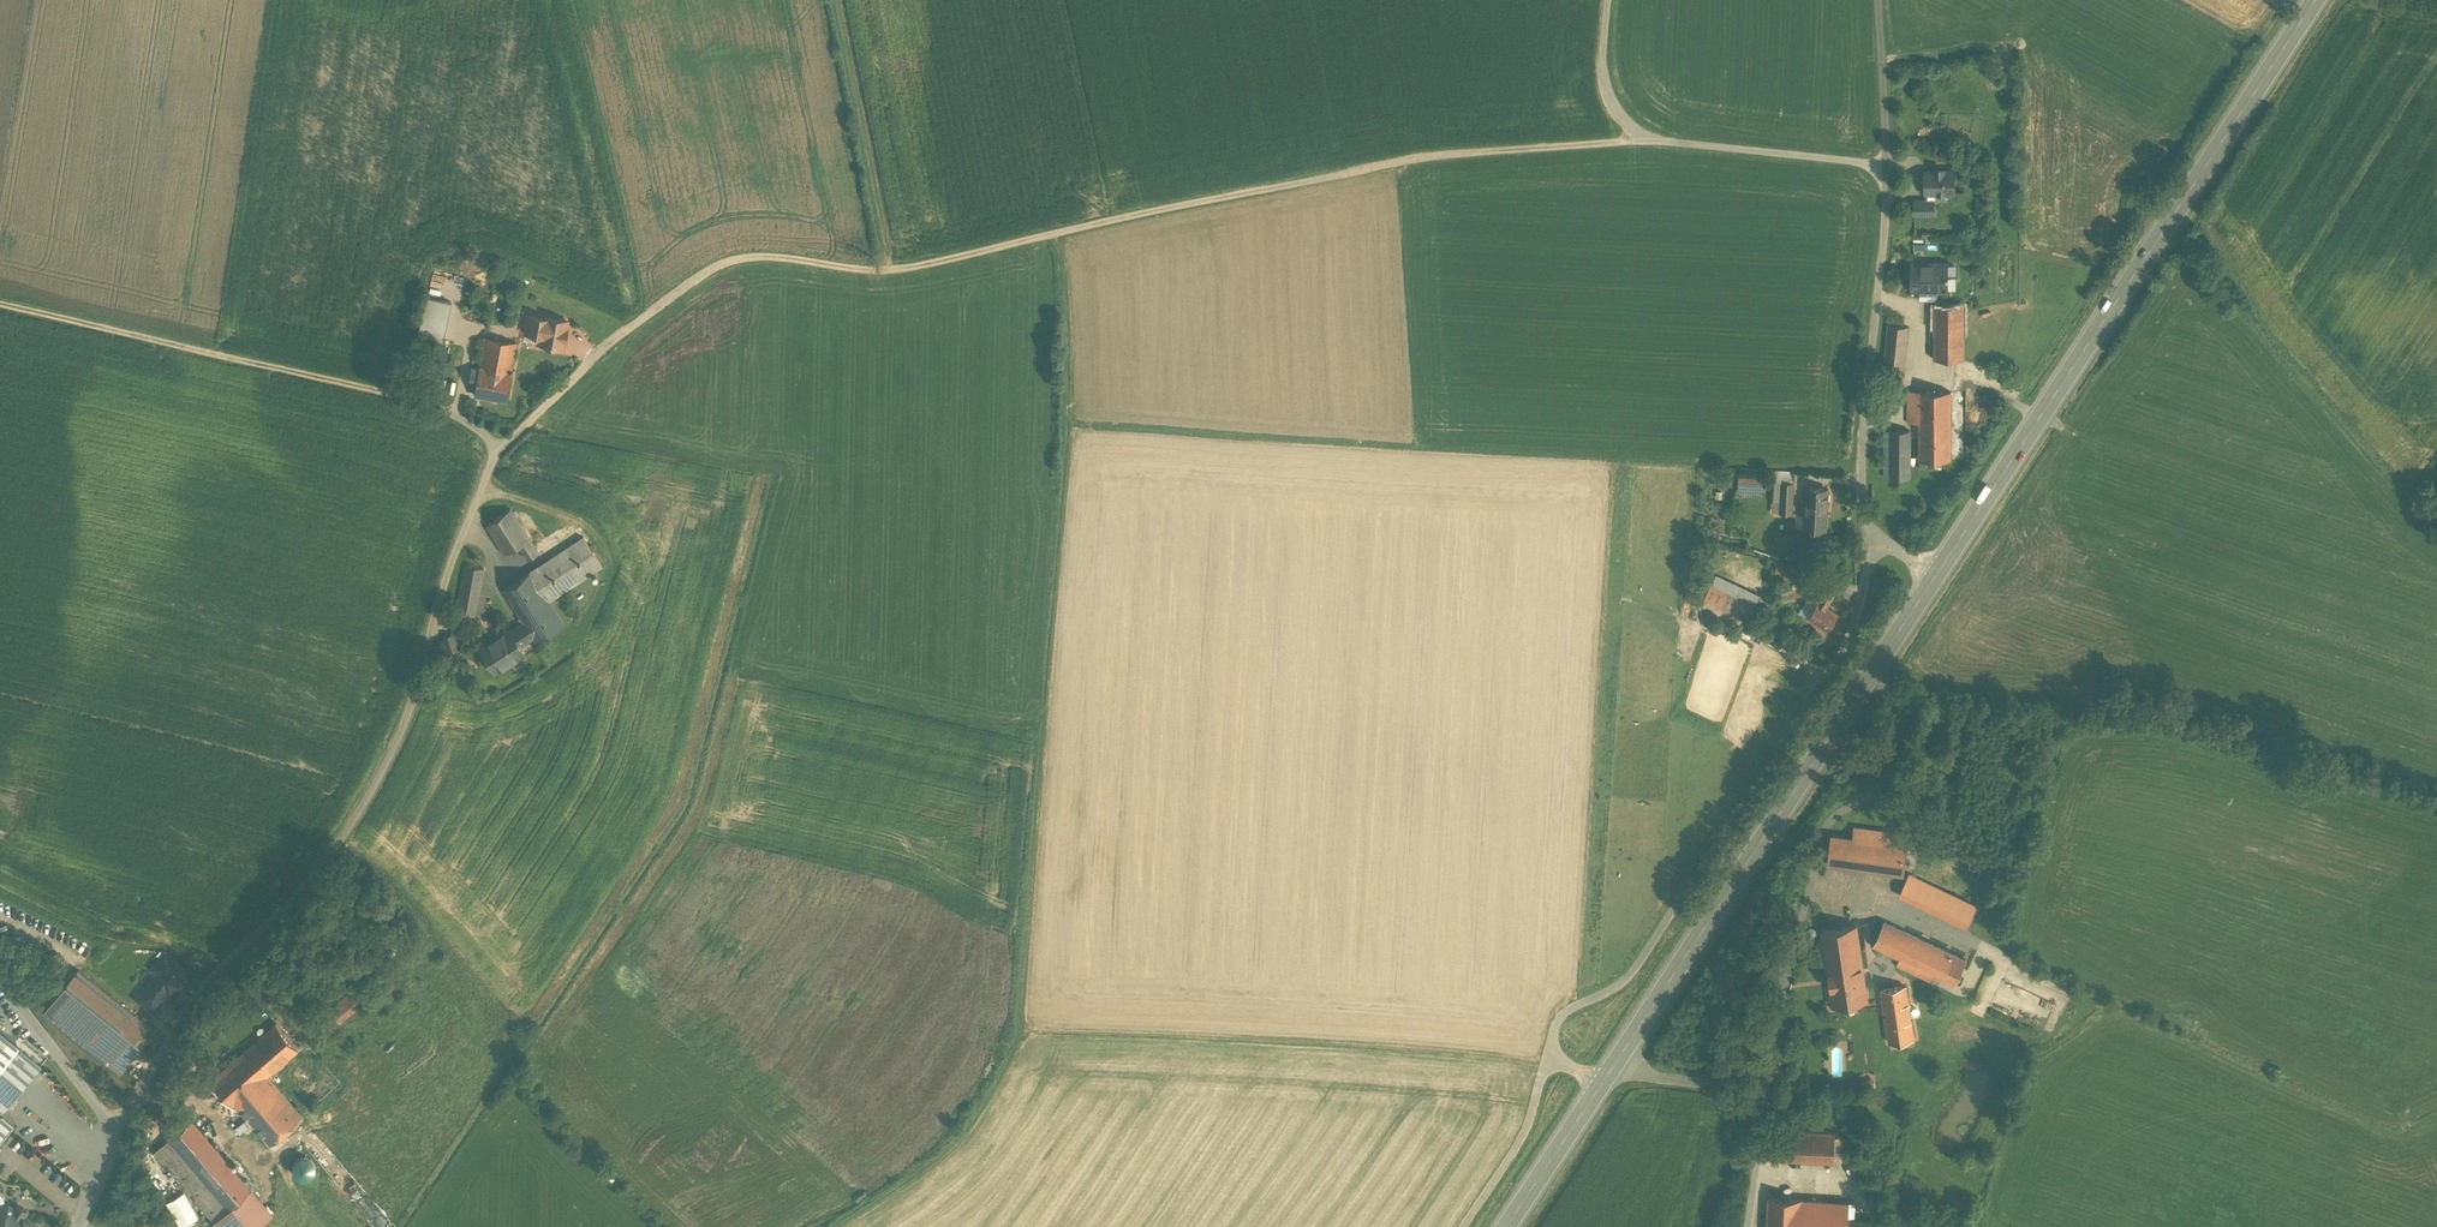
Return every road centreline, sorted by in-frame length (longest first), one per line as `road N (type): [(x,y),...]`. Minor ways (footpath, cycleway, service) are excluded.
road 1 (track): [(1652,139),(1436,157),(887,272),(777,258),(730,262),(630,330),(498,453)]
road 2 (unclassified): [(117,1130),(191,1007),(311,882),(394,752),(460,541),(498,453),(473,424),(441,410)]
road 3 (secondary): [(2316,0),(1934,580)]
road 4 (unclassified): [(1549,1057),(1564,1015),(1622,982),(1651,948),(1824,682),(1864,595),(1865,533)]
road 5 (secondary): [(1934,580),(1610,1073)]
road 6 (track): [(0,305),(441,410)]
road 7 (unclassified): [(1886,168),(1652,139),(1610,90),(1607,0)]
road 8 (unclassified): [(1865,533),(1861,440),(1886,168)]
road 9 (unclassified): [(1610,1073),(1732,1090),(1756,1103),(1765,1121),(1748,1226)]
road 10 (track): [(839,0),(896,270)]
road 11 (unclassified): [(117,1130),(0,978)]
road 12 (unclassified): [(1466,1226),(1522,1145),(1549,1057)]
road 13 (secondary): [(1610,1073),(1508,1226)]
road 14 (unclassified): [(1886,168),(1880,0)]

